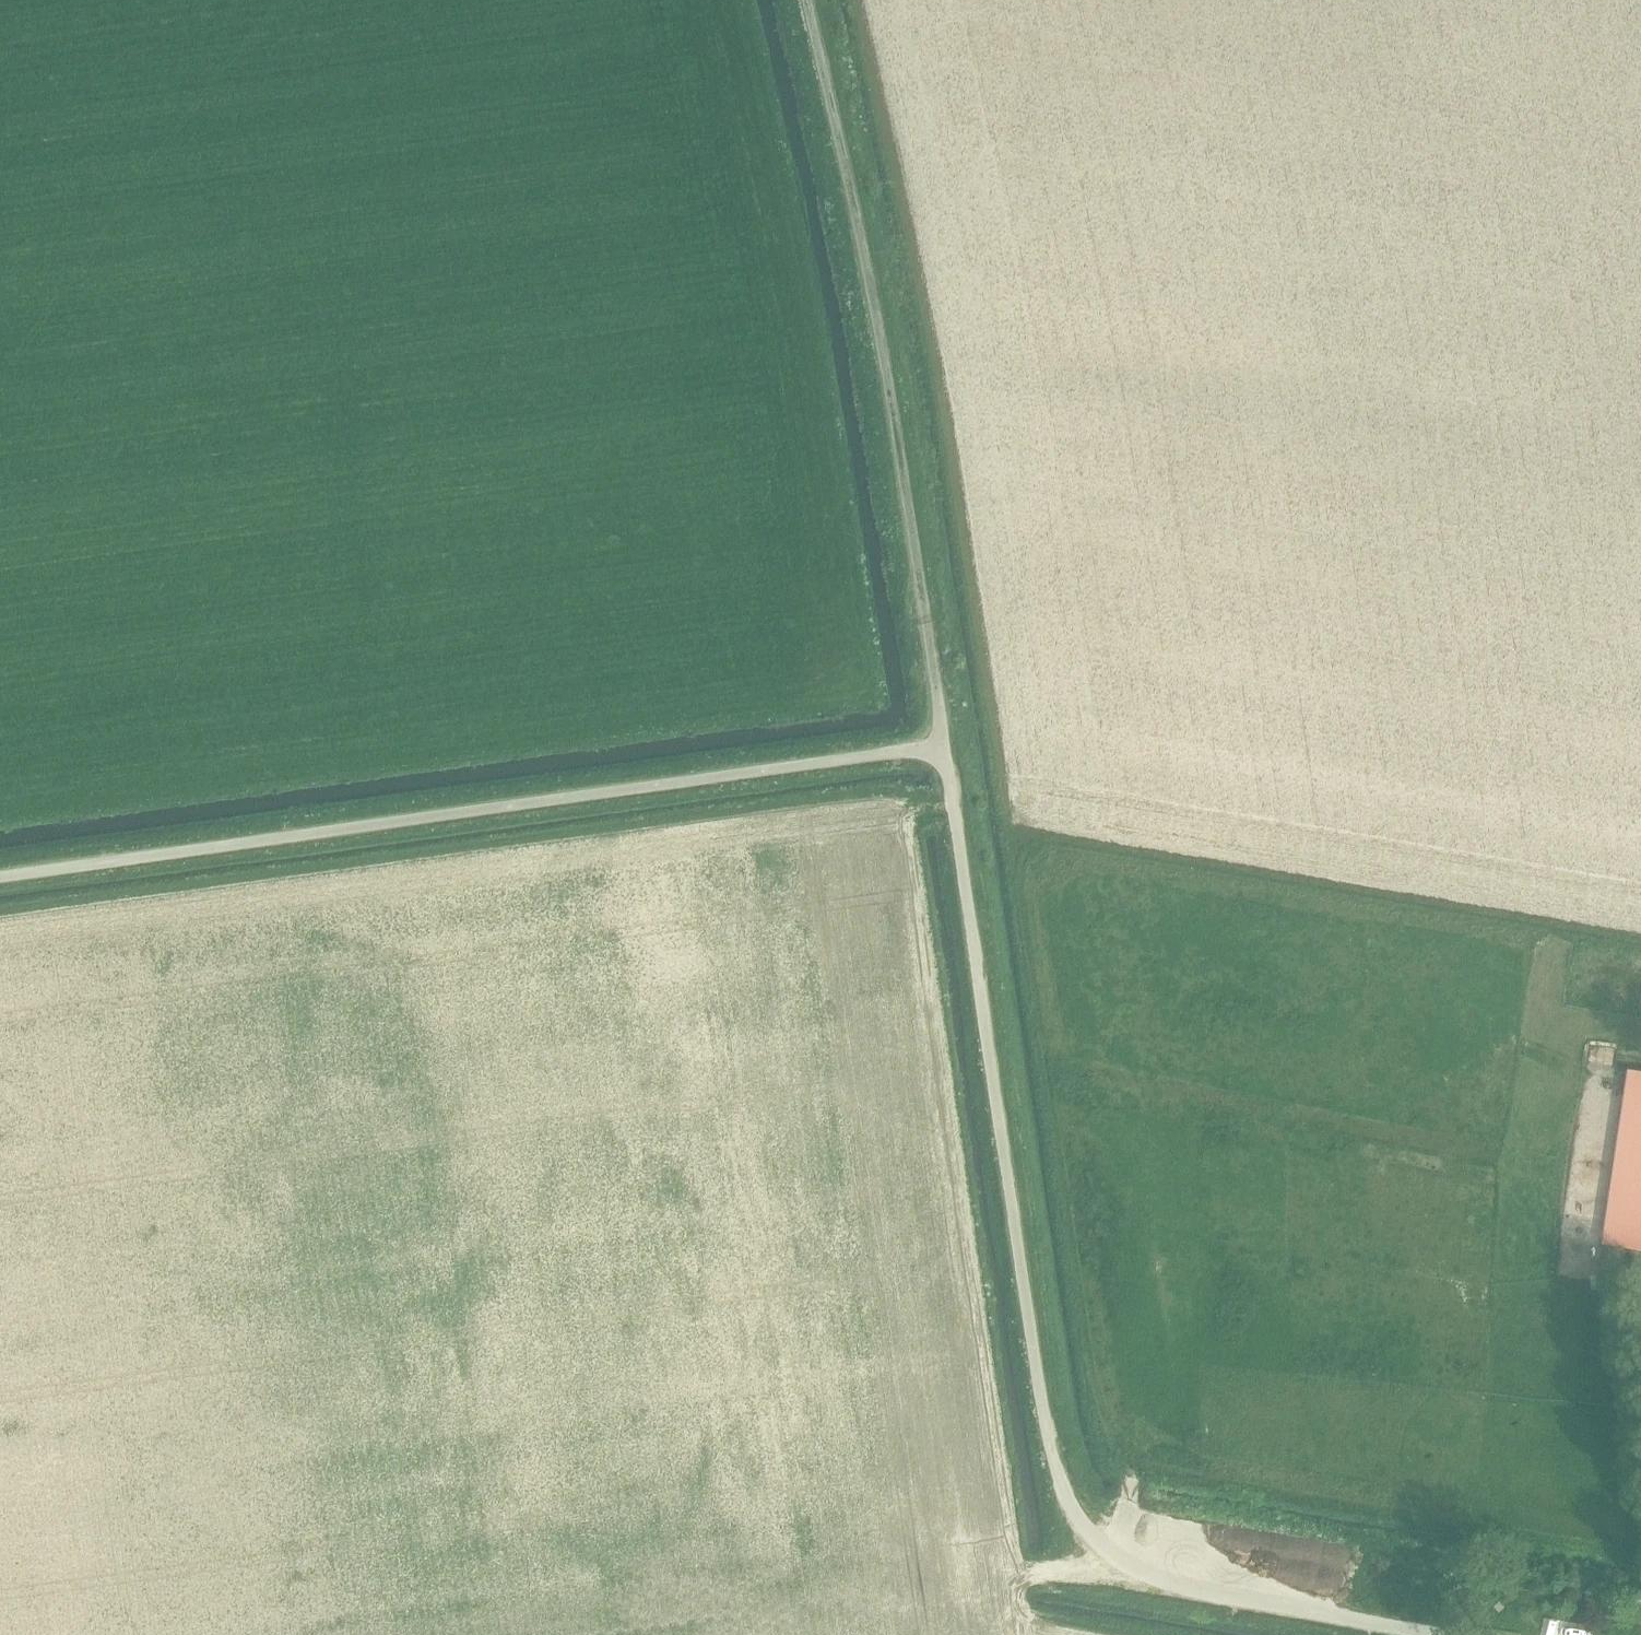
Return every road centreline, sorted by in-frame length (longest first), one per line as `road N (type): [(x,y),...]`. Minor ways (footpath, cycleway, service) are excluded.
road 1 (track): [(1447,1634),(1158,1581),(1126,1566),(1077,1515),(1043,1414),(944,747)]
road 2 (track): [(944,747),(0,876)]
road 3 (track): [(944,747),(884,364),(804,0)]

